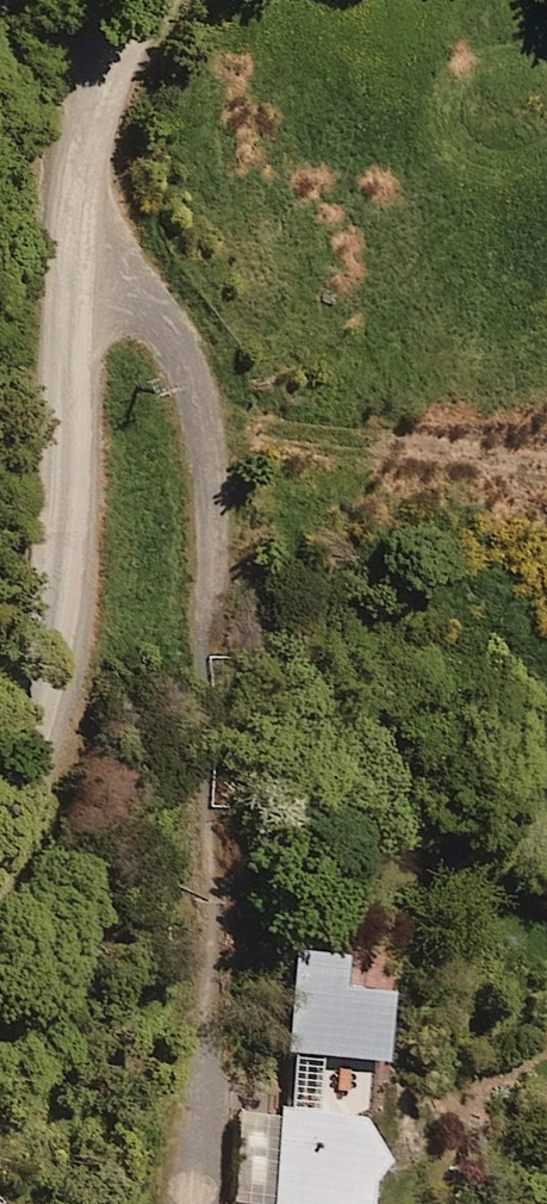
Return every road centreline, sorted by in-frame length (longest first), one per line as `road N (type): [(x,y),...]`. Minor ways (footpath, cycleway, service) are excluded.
road 1 (unclassified): [(0,843),(23,800),(60,649),(70,210)]
road 2 (residential): [(220,623),(218,512),(181,338),(136,276),(70,210)]
road 3 (residential): [(193,1203),(228,807)]
road 4 (unclassified): [(70,210),(93,95),(146,0)]

